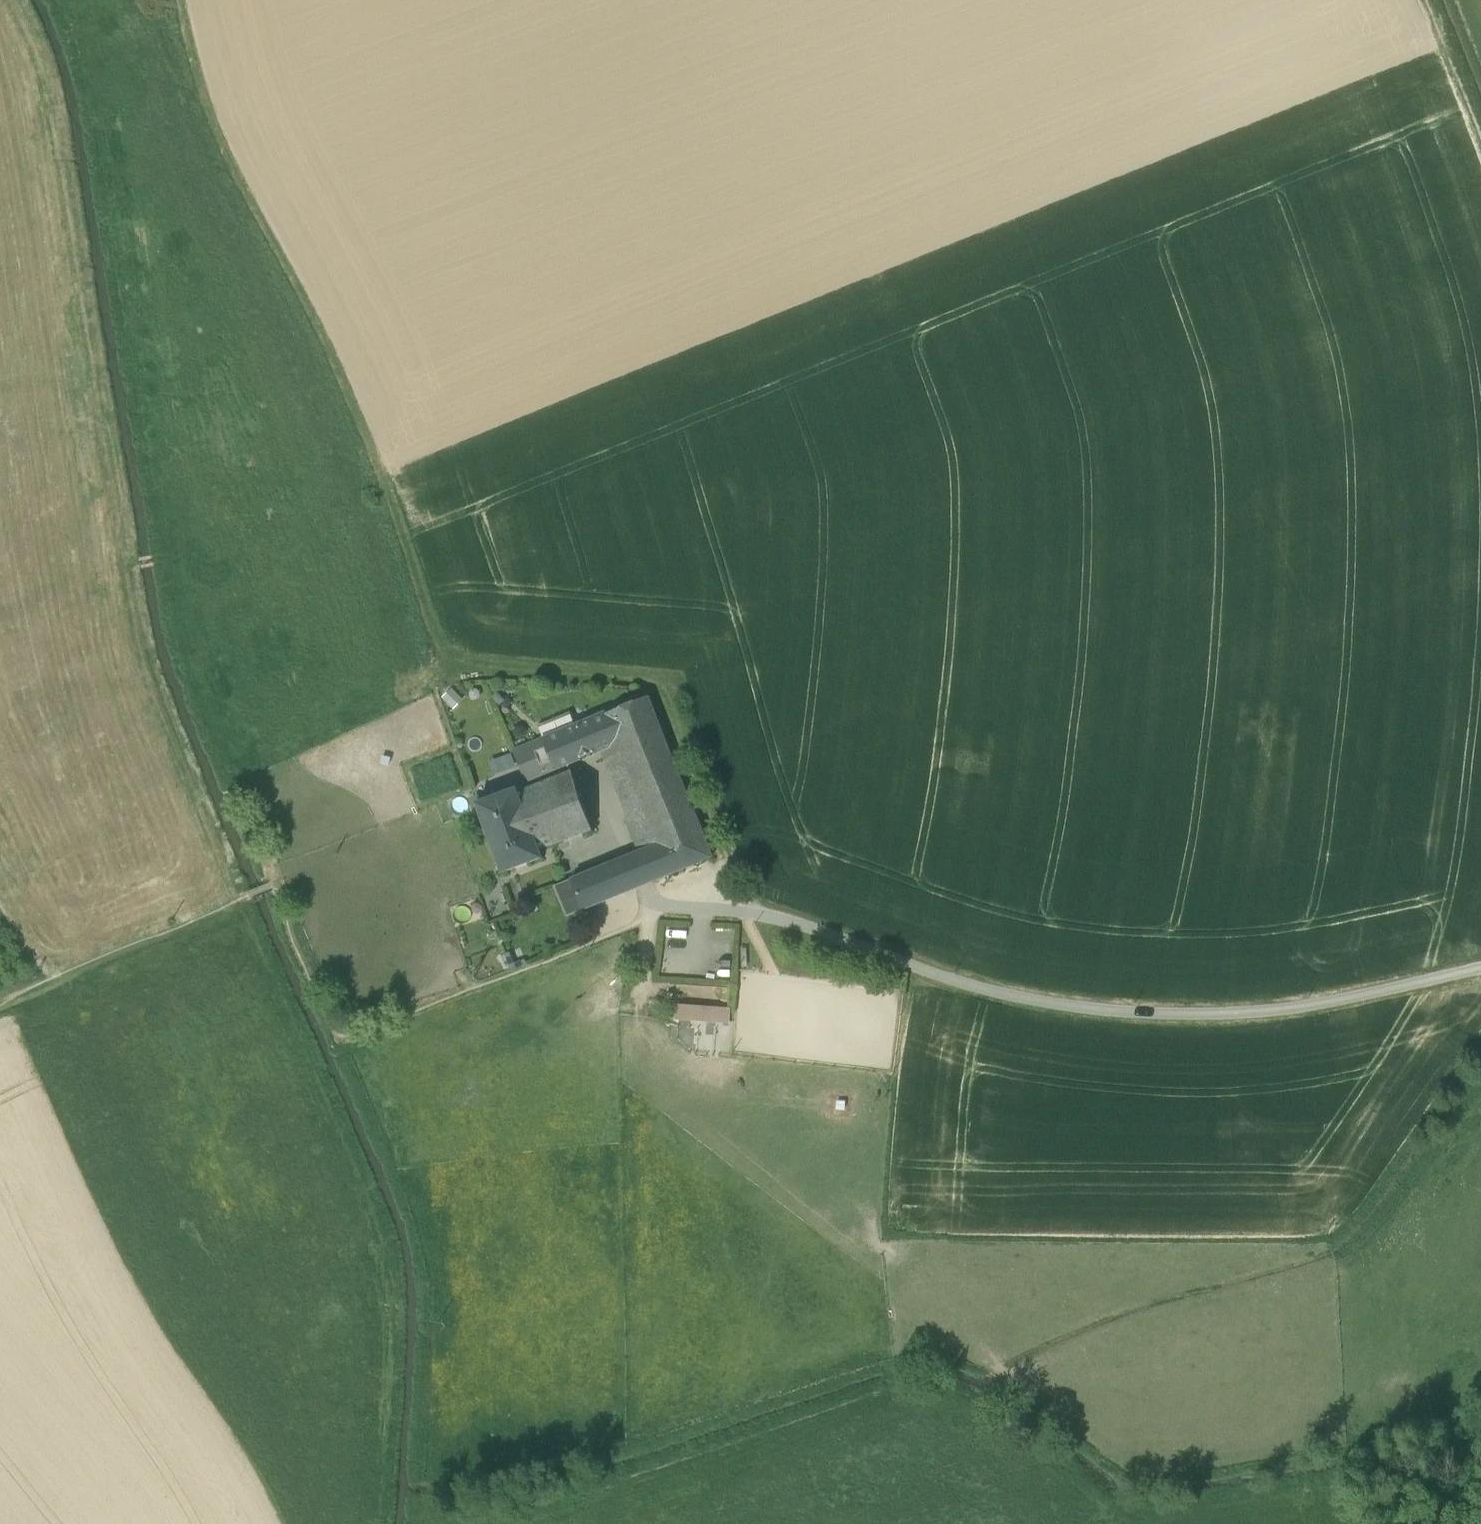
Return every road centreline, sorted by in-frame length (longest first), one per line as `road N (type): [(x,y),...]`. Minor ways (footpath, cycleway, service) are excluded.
road 1 (track): [(178,0),(185,38),(377,466),(442,659),(664,676),(750,910)]
road 2 (unclassified): [(1480,966),(1320,1003),(1227,1013),(1066,1006),(990,990),(750,910)]

